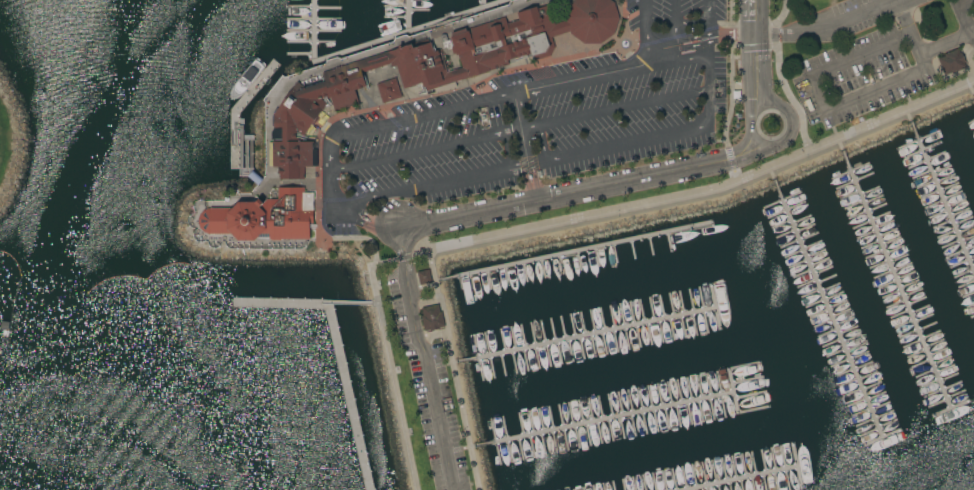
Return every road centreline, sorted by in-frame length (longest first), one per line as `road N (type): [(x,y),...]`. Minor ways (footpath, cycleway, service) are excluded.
road 1 (residential): [(759,139),(730,160),(412,227),(405,257),(455,489)]
road 2 (residential): [(761,108),(755,134),(772,145),(785,141),(792,115),(775,104),(761,108)]

